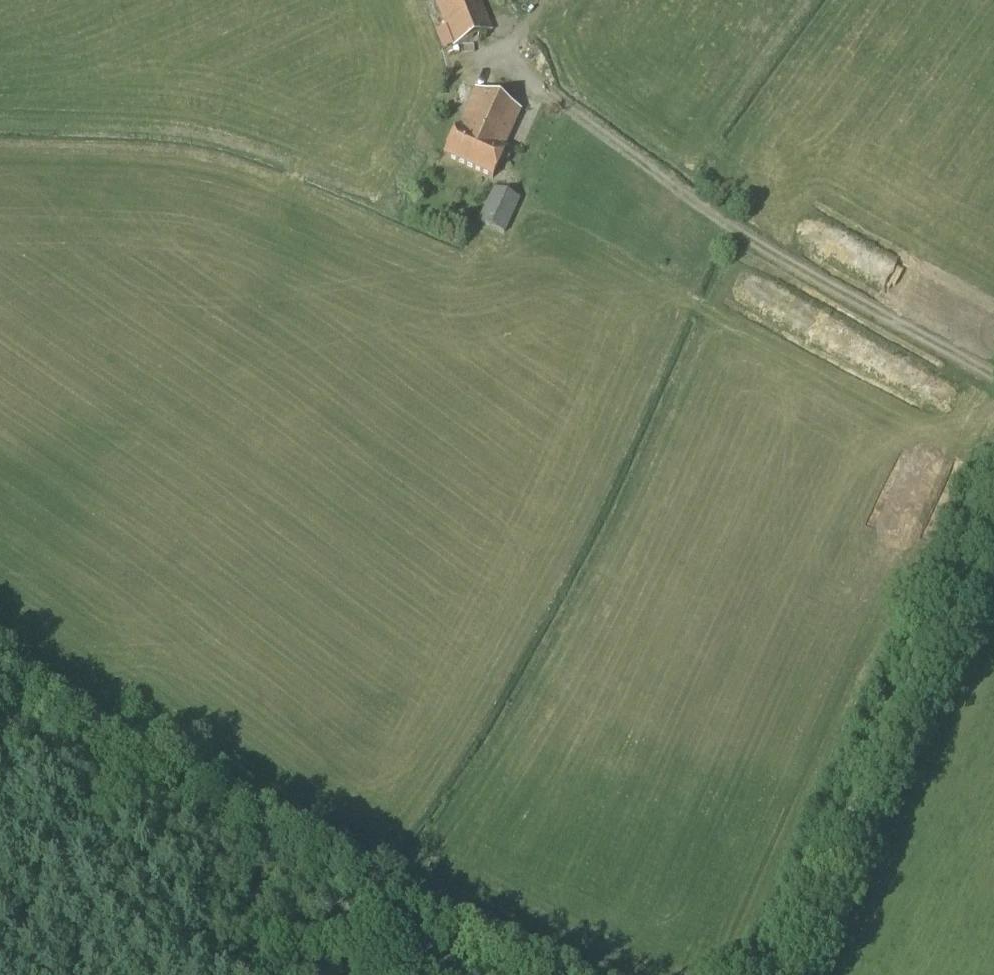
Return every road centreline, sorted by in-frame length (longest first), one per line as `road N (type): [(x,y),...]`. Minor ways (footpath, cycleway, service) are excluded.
road 1 (unclassified): [(476,974),(158,822),(0,713)]
road 2 (unclassified): [(785,974),(993,536)]

